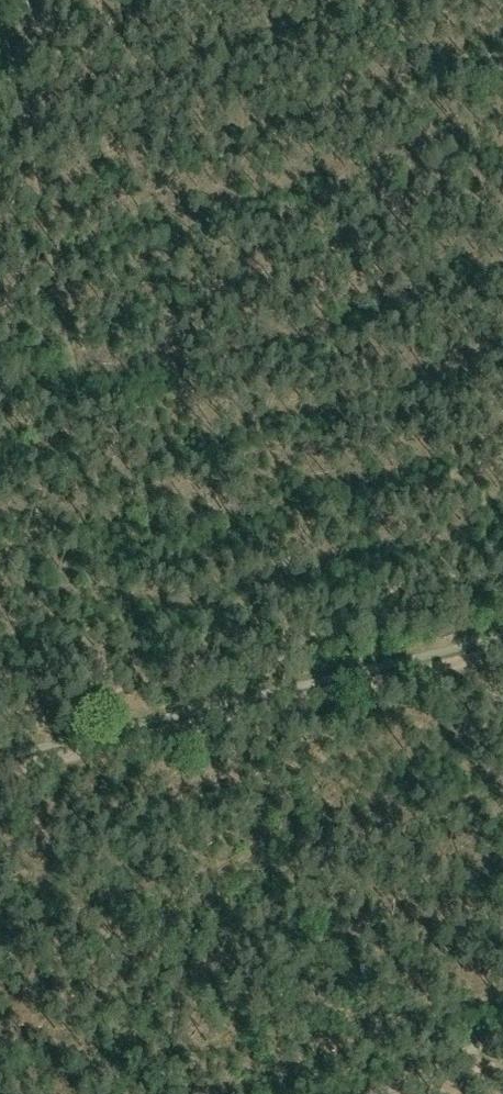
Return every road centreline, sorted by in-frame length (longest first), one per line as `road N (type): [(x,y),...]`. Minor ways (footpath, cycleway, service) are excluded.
road 1 (track): [(0,769),(502,653)]

